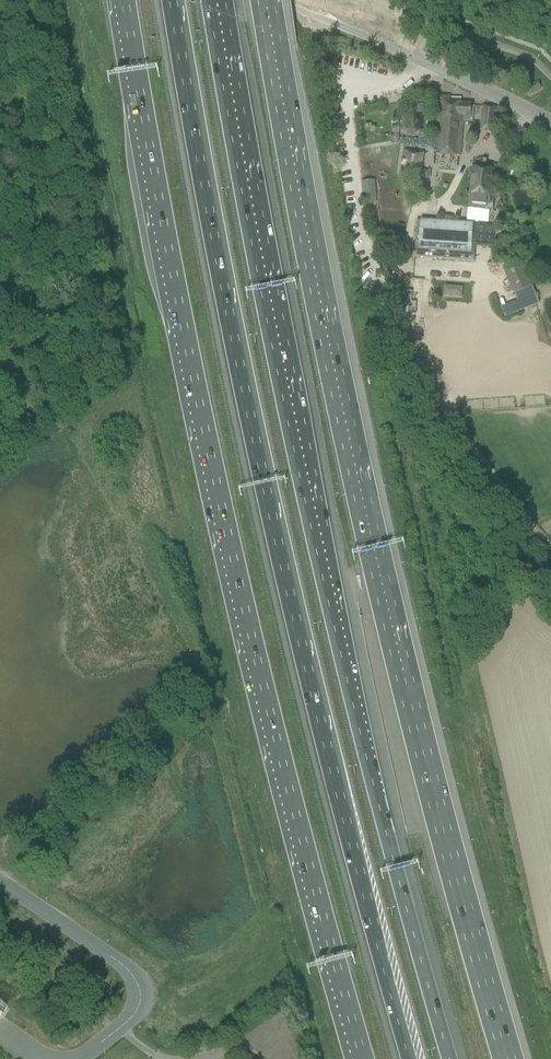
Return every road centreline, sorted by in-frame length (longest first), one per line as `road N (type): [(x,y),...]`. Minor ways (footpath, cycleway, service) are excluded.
road 1 (trunk): [(123,0),(225,530),(364,1058)]
road 2 (motorway): [(506,1058),(363,504),(266,0)]
road 3 (motorway): [(172,0),(272,523),(408,1058)]
road 4 (motorway): [(449,1058),(362,734),(216,0)]
road 5 (track): [(364,287),(376,337),(430,446),(507,540),(521,582),(550,609)]
road 6 (unclassified): [(74,1058),(131,1018),(138,986),(123,966),(0,880)]
road 7 (unclassified): [(550,122),(417,56)]

